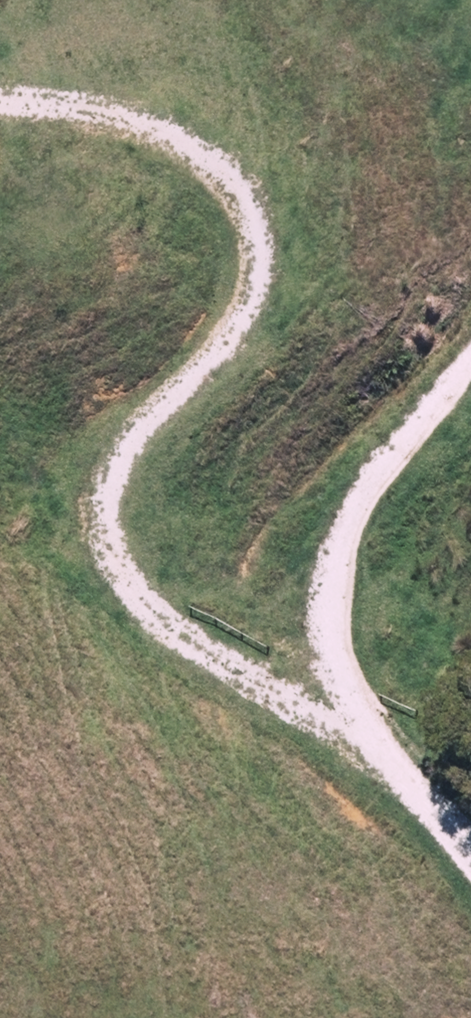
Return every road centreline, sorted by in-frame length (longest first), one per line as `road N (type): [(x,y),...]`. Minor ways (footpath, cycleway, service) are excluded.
road 1 (track): [(0,126),(155,148),(195,166),(250,236),(254,283),(222,352),(120,451),(97,485),(87,523),(99,565),(125,601),(203,655),(364,749),(470,860)]
road 2 (track): [(364,749),(316,660),(309,617),(316,539),(330,507),(470,333)]

